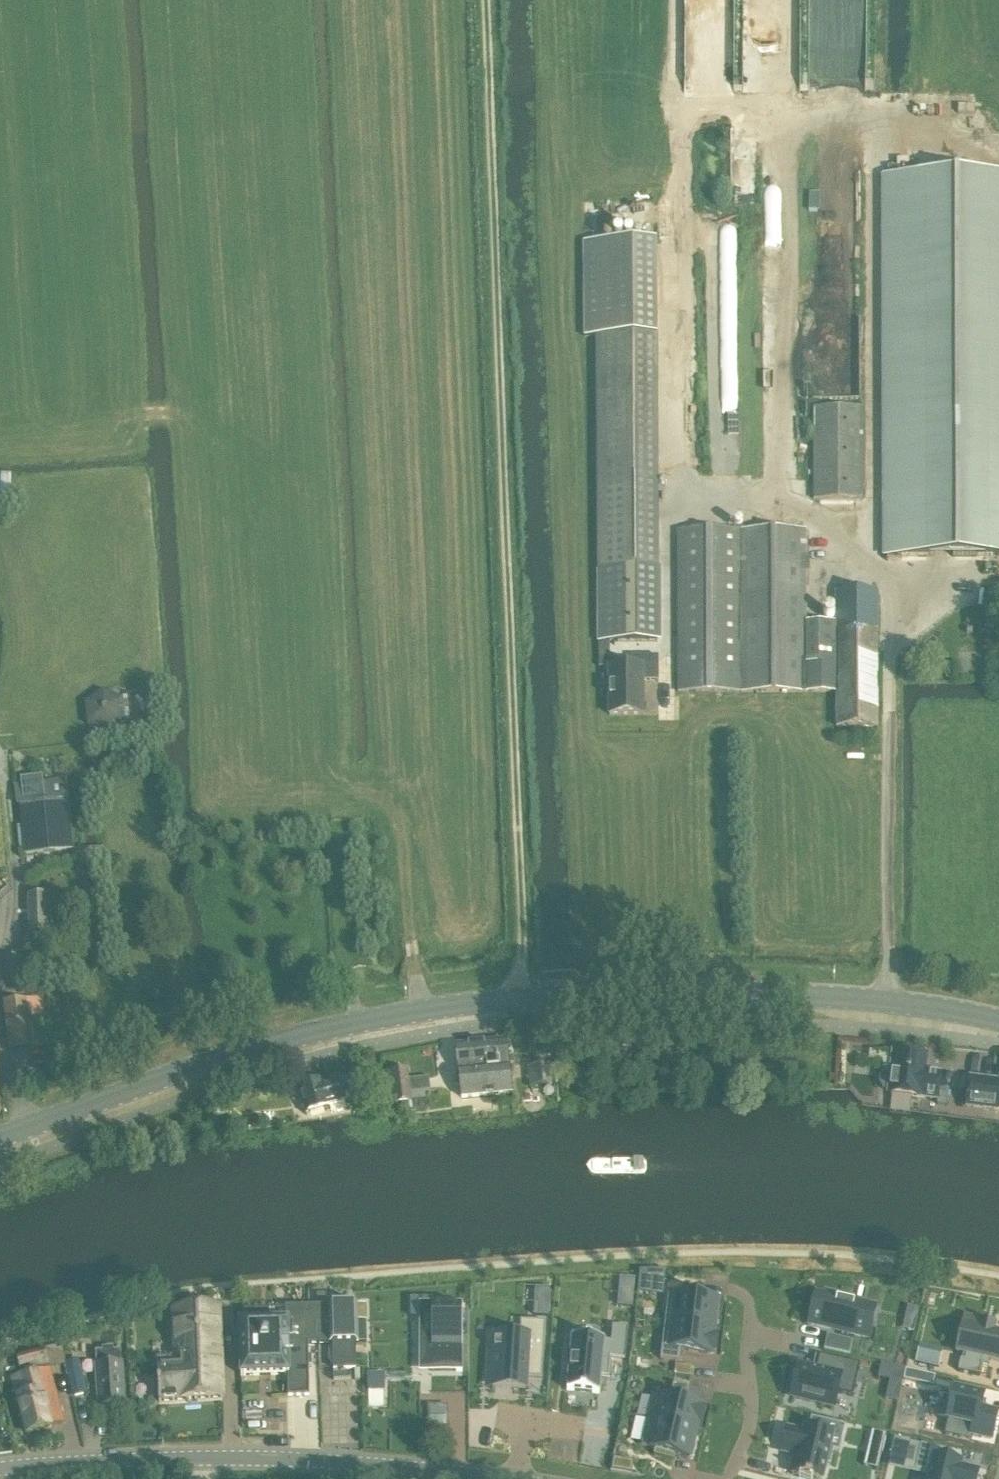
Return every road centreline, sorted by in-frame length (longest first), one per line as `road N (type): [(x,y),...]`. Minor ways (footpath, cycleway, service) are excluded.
road 1 (track): [(555,0),(588,993)]
road 2 (track): [(0,436),(198,412),(266,467),(315,787),(399,803),(420,1010)]
road 3 (secondary): [(0,1136),(202,1062),(366,1020),(537,996),(648,991)]
road 4 (tertiary): [(526,1478),(291,1456),(0,1469)]
road 5 (secondary): [(998,1019),(805,997),(648,991)]
road 6 (track): [(998,152),(901,149),(853,124),(764,106),(684,111)]
road 7 (track): [(689,319),(681,0)]
road 8 (residential): [(725,1290),(745,1293),(751,1333),(751,1407),(729,1478)]

